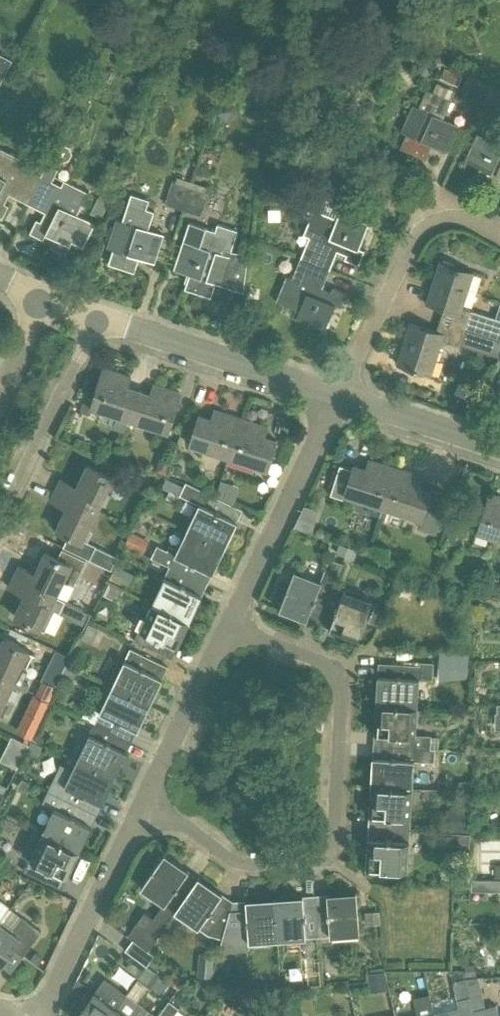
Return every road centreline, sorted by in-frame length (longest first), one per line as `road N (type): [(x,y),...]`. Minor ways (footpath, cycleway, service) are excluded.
road 1 (residential): [(227,629),(326,665),(341,689),(340,813),(331,851),(313,866),(247,868),(144,811)]
road 2 (residential): [(335,397),(430,219),(462,213),(499,234)]
road 3 (residential): [(227,629),(335,397)]
road 4 (residential): [(335,397),(98,325)]
road 5 (residential): [(38,1015),(144,811)]
road 6 (residential): [(98,325),(0,529)]
road 7 (residential): [(144,811),(227,629)]
road 8 (residential): [(499,450),(335,397)]

